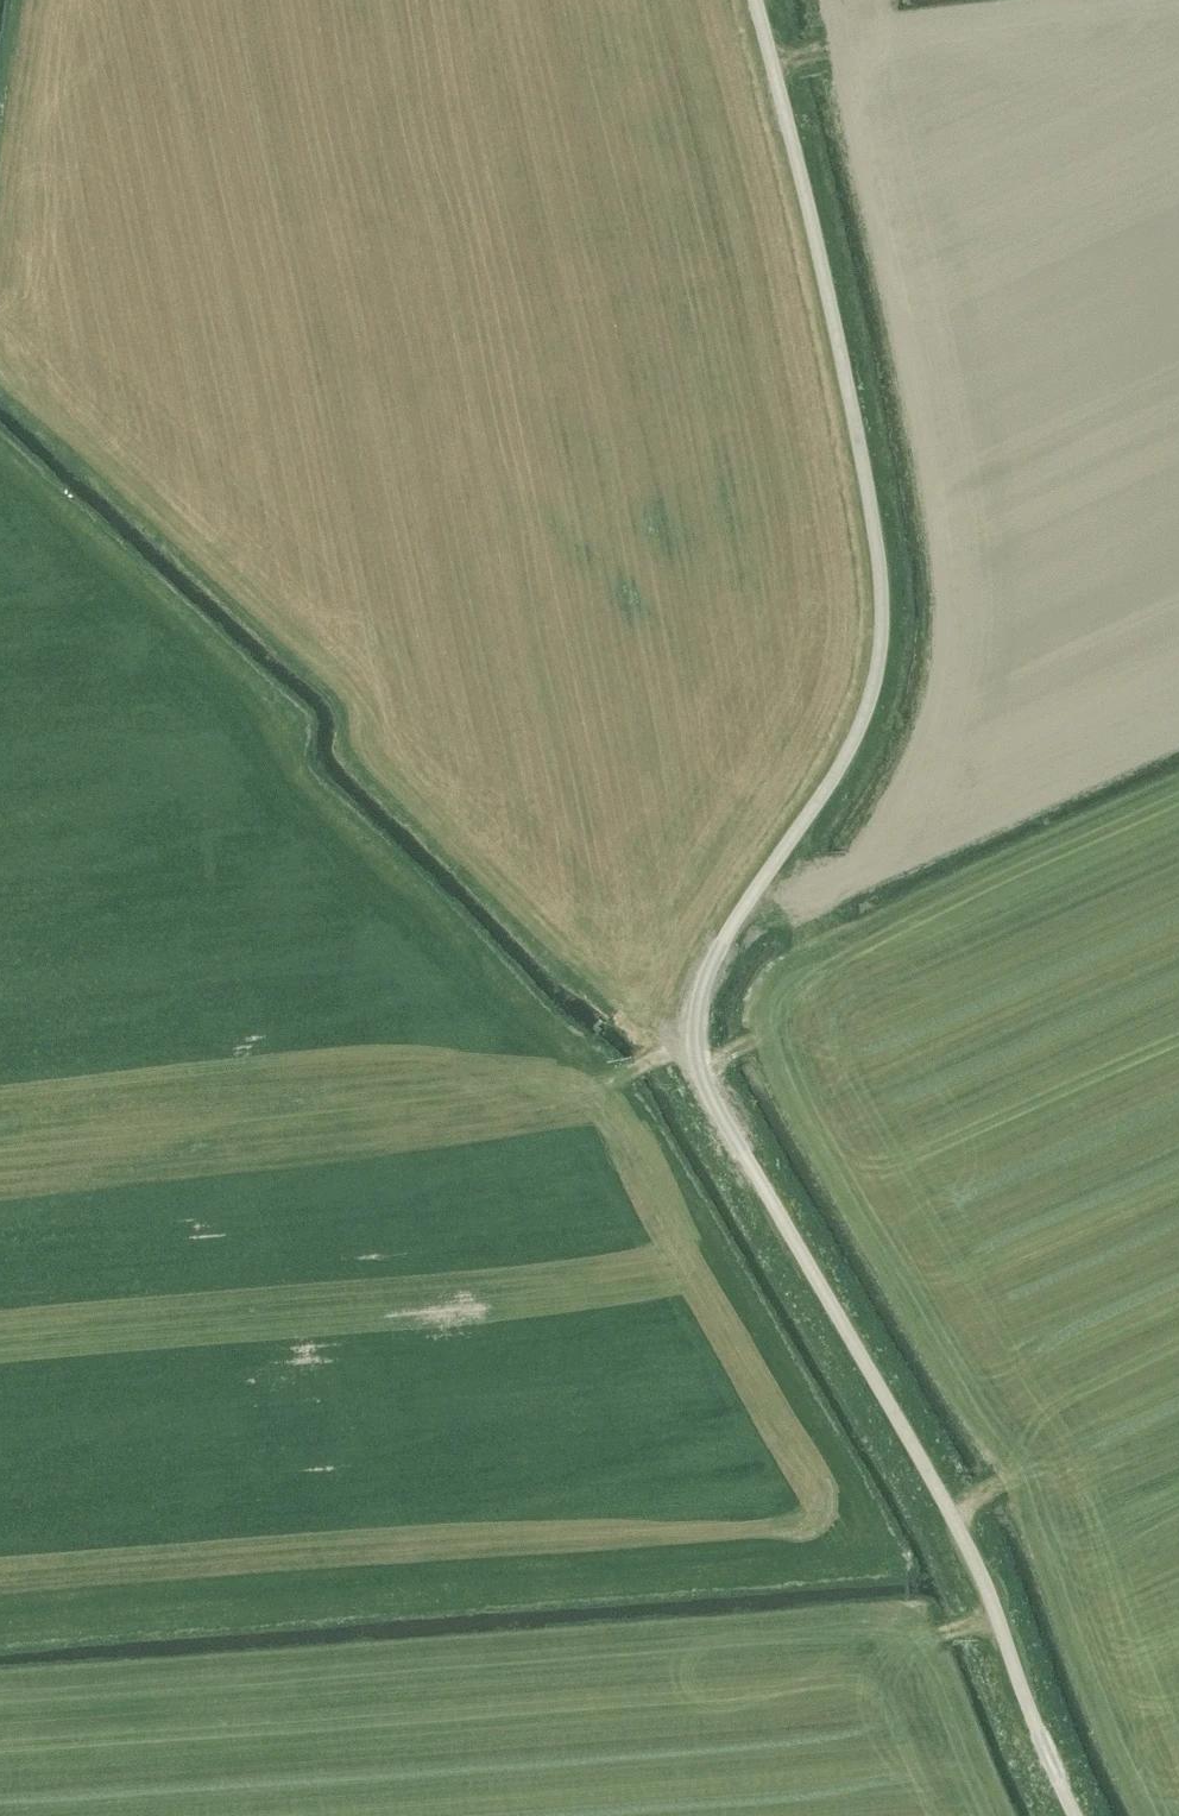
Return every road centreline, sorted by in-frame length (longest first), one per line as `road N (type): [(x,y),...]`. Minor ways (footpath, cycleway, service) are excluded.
road 1 (unclassified): [(1080,1815),(928,1463),(703,1089),(695,1029),(709,972),(850,759),(877,677),(880,569),(752,0)]

